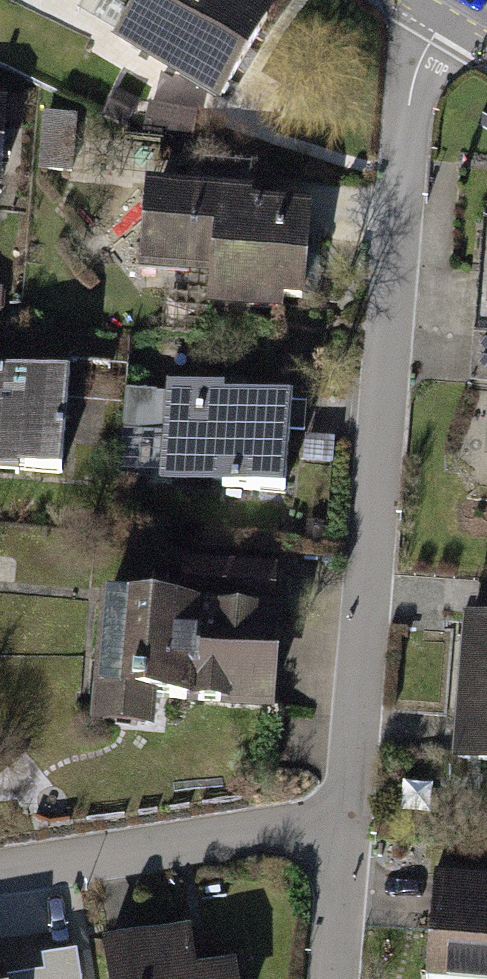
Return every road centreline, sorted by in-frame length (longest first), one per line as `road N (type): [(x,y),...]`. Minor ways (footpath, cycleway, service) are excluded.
road 1 (residential): [(452,0),(407,95),(354,801)]
road 2 (residential): [(354,801),(0,861)]
road 3 (residential): [(354,801),(335,978)]

